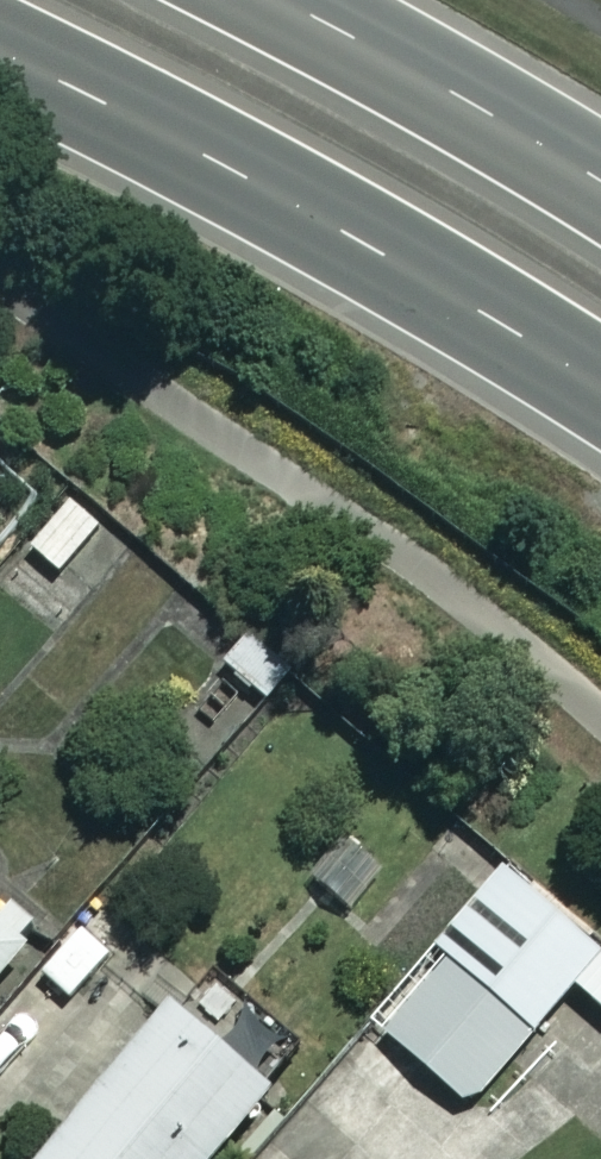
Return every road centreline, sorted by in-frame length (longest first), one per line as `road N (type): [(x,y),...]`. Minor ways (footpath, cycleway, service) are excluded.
road 1 (secondary): [(600,385),(366,242),(0,50)]
road 2 (secondary): [(280,0),(600,181)]

